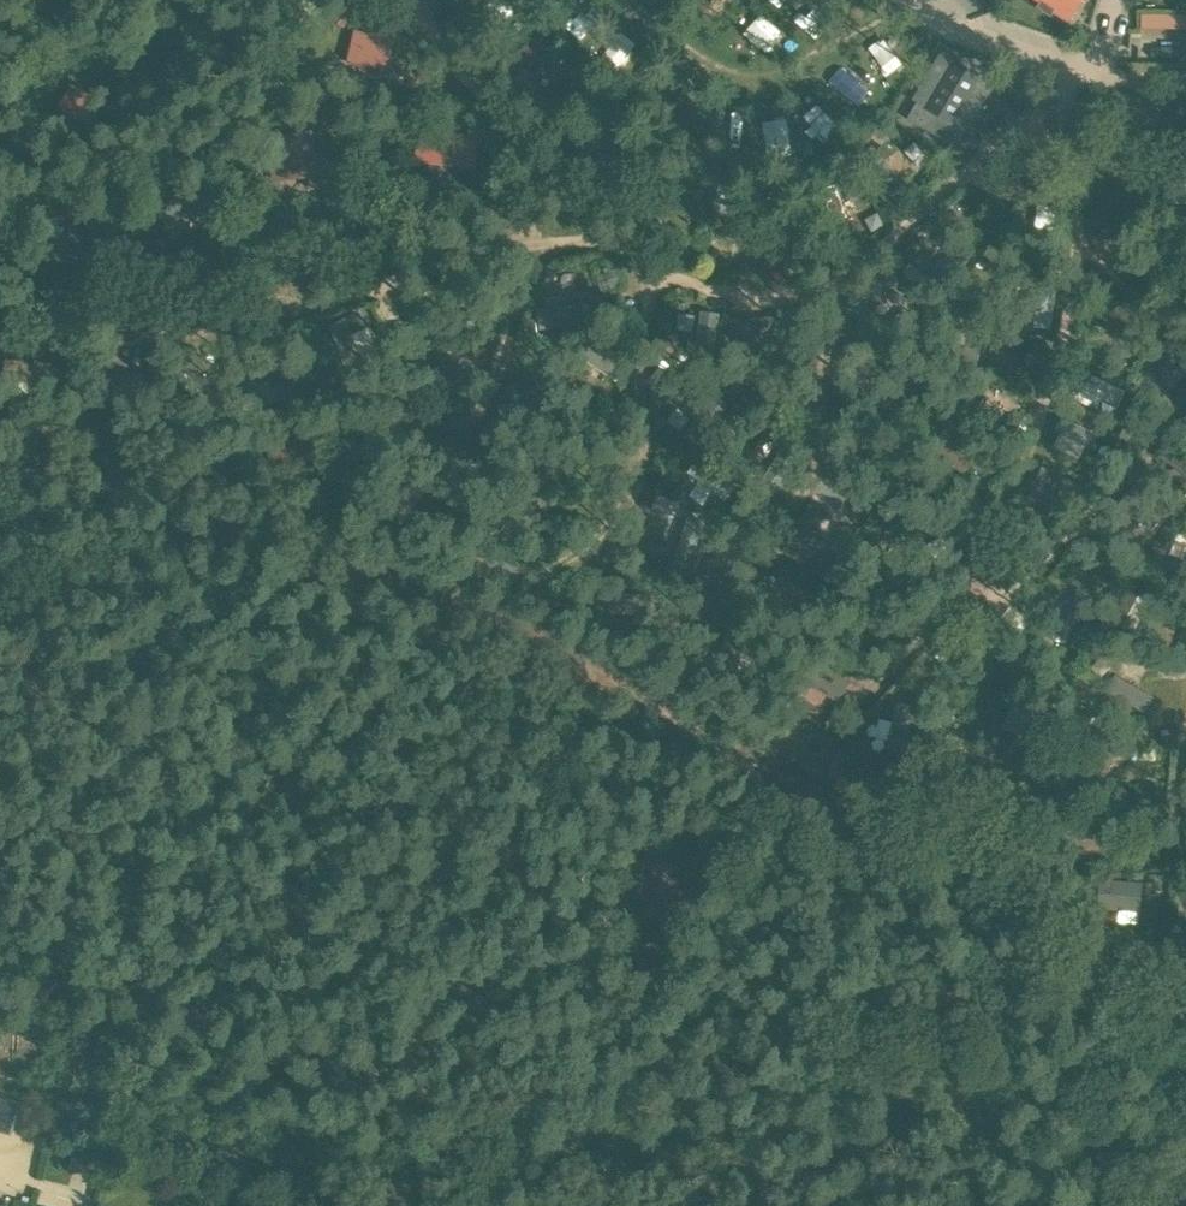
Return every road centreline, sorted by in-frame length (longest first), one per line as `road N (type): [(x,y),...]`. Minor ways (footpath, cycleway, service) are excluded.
road 1 (track): [(1065,93),(859,274),(821,294),(711,291),(654,269),(578,202),(443,265),(345,298),(187,336),(0,345)]
road 2 (track): [(797,796),(827,770),(836,737),(915,648),(974,564),(1041,416),(1081,242),(1065,93),(1091,67),(988,43),(920,0)]
road 3 (track): [(797,796),(511,617),(180,476),(0,419)]
road 4 (track): [(405,1205),(532,1093),(614,1003),(694,850),(730,823),(797,796)]
road 5 (track): [(797,796),(1017,865),(1185,1018)]
road 6 (track): [(654,269),(642,440),(618,515),(567,552),(511,617)]
road 7 (track): [(376,1205),(0,1077)]
road 8 (track): [(578,202),(401,0)]
road 9 (track): [(1081,242),(1127,289),(1185,316)]

